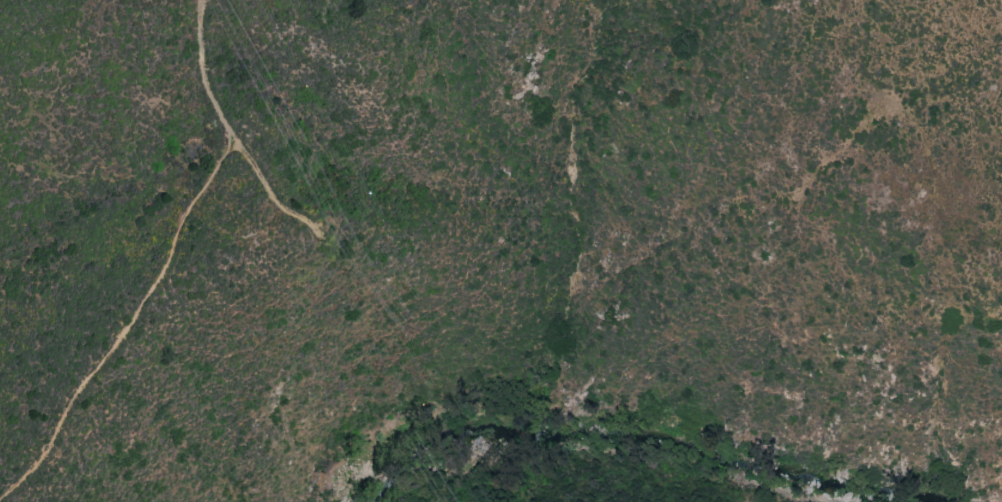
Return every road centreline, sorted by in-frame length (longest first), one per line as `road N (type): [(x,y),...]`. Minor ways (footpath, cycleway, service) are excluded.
road 1 (residential): [(210,0),(205,43),(220,109),(274,200),(324,245)]

